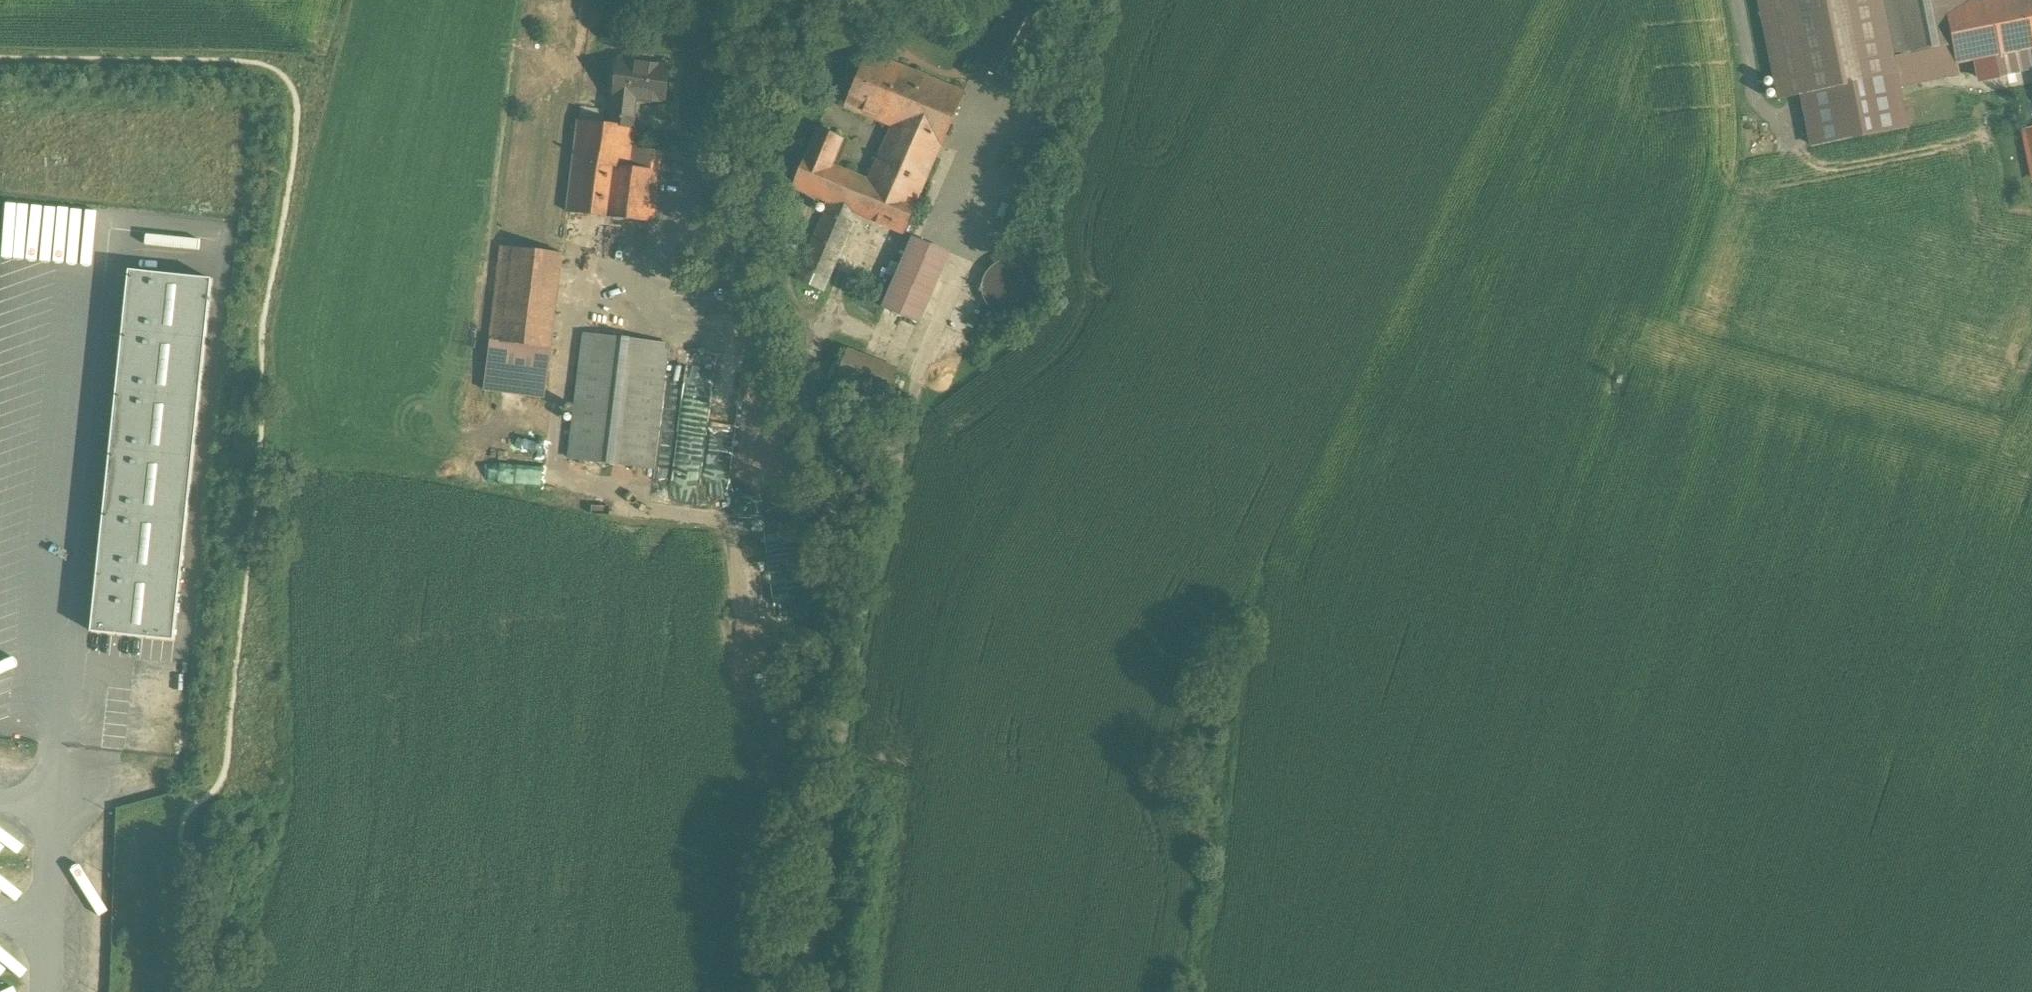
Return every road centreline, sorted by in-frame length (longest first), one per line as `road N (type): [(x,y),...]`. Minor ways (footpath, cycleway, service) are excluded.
road 1 (track): [(805,991),(850,674),(919,364)]
road 2 (track): [(893,455),(781,406),(762,387),(752,350)]

